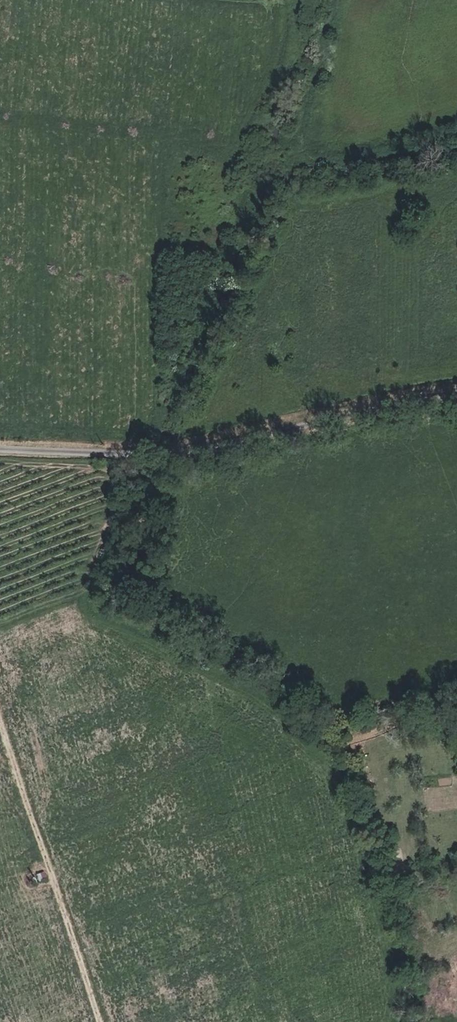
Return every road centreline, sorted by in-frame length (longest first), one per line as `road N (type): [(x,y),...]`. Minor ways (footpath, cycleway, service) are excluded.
road 1 (unclassified): [(0,447),(196,447),(456,401)]
road 2 (track): [(101,1021),(0,720)]

